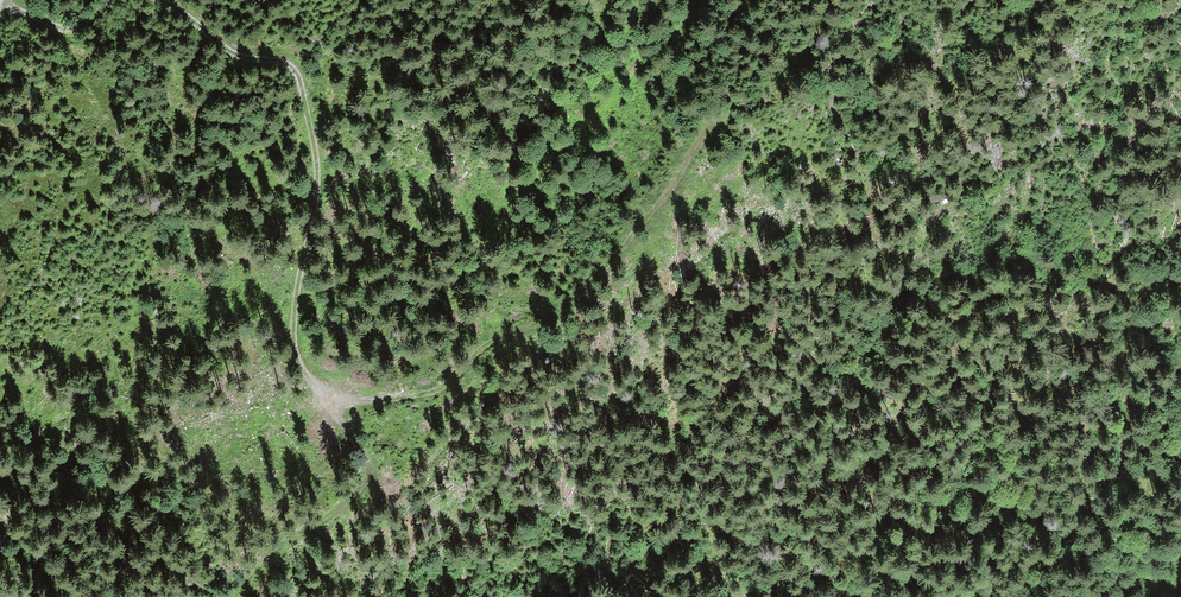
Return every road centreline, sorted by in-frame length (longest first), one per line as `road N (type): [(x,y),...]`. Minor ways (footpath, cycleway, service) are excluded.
road 1 (track): [(161,0),(235,54),(281,61),(297,76),(316,179),(294,354),(307,377),(335,397),(416,401),(481,347),(558,307),(650,219),(720,118)]
road 2 (track): [(701,0),(579,140),(419,264),(347,341),(318,388)]
road 3 (track): [(0,10),(71,29),(110,0)]

